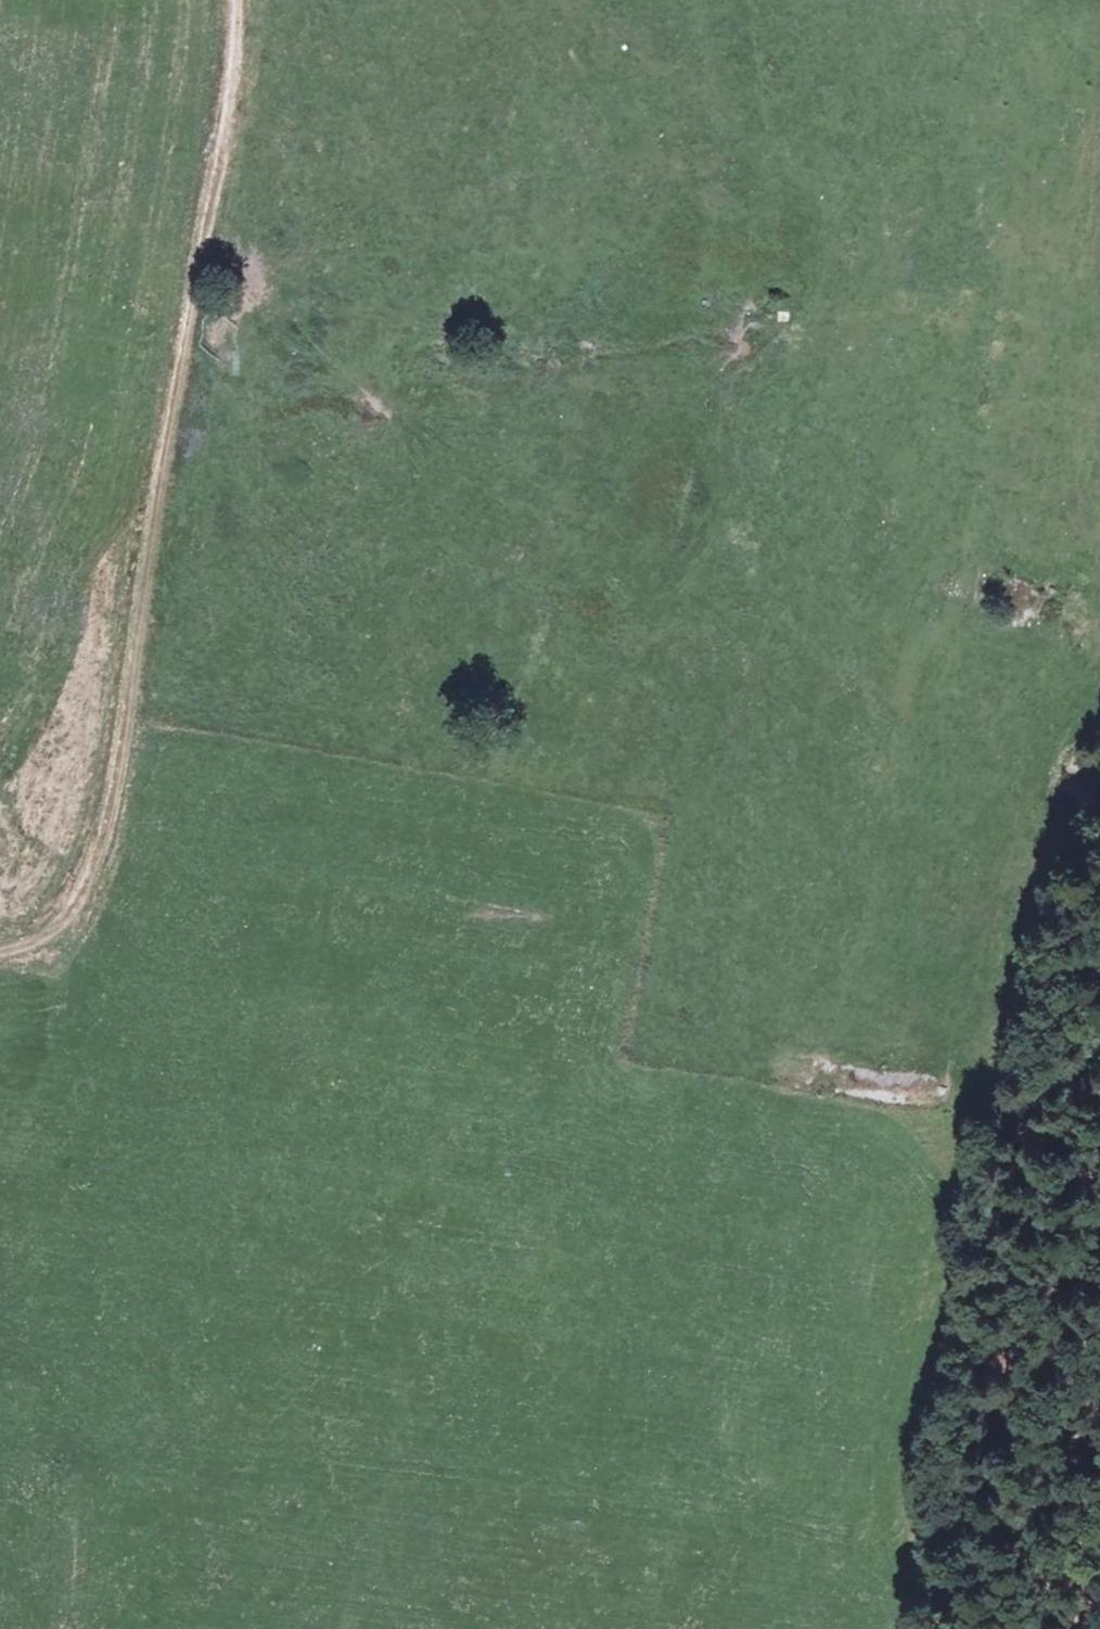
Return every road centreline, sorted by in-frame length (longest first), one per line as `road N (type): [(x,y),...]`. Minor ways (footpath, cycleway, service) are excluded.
road 1 (track): [(236,0),(222,151),(108,817),(80,896),(30,941),(0,949)]

